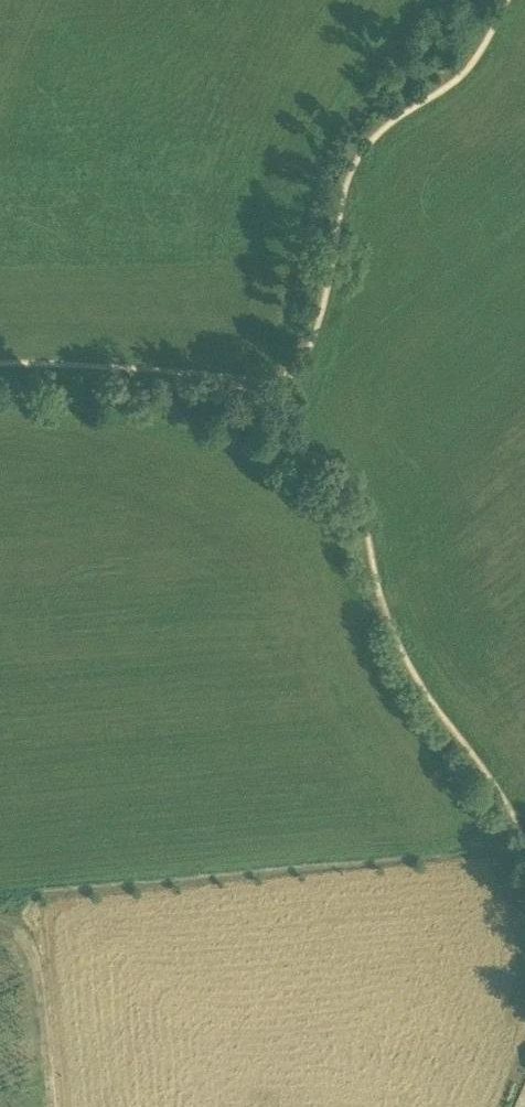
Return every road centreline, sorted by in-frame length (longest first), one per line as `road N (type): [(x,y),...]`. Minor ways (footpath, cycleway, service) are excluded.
road 1 (track): [(0,924),(14,923),(35,949),(51,1106)]

